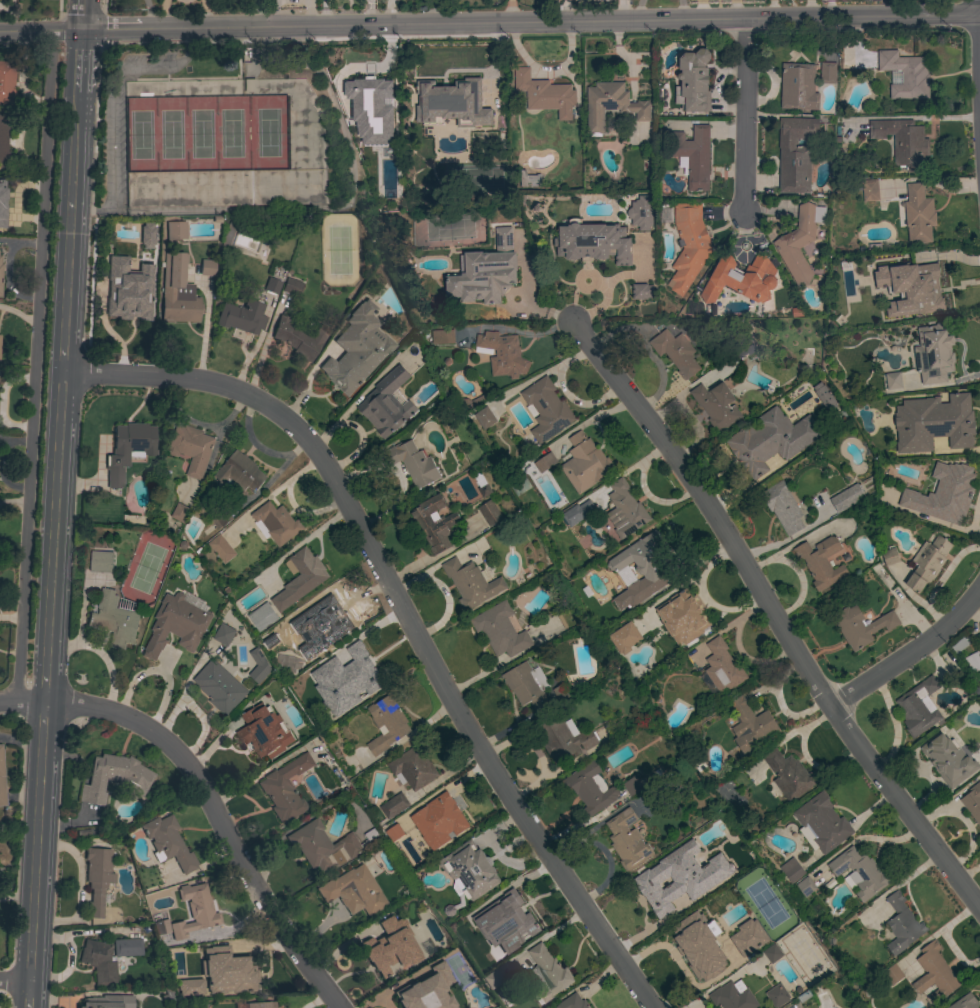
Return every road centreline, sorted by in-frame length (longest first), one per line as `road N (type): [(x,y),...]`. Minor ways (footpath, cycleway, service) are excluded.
road 1 (tertiary): [(979,14),(0,32)]
road 2 (residential): [(651,1007),(478,753),(305,441),(266,406),(213,384),(62,376)]
road 3 (residential): [(979,906),(826,704),(674,458),(570,324)]
road 4 (residential): [(47,31),(16,703)]
road 5 (residential): [(0,704),(43,697),(131,720),(160,738),(189,770),(269,912),(339,1007)]
road 6 (tertiary): [(46,640),(62,376)]
road 7 (tertiary): [(62,376),(77,124)]
road 8 (tertiary): [(28,982),(40,755)]
road 9 (residential): [(826,704),(955,619),(979,584)]
road 10 (residential): [(742,215),(744,20)]

